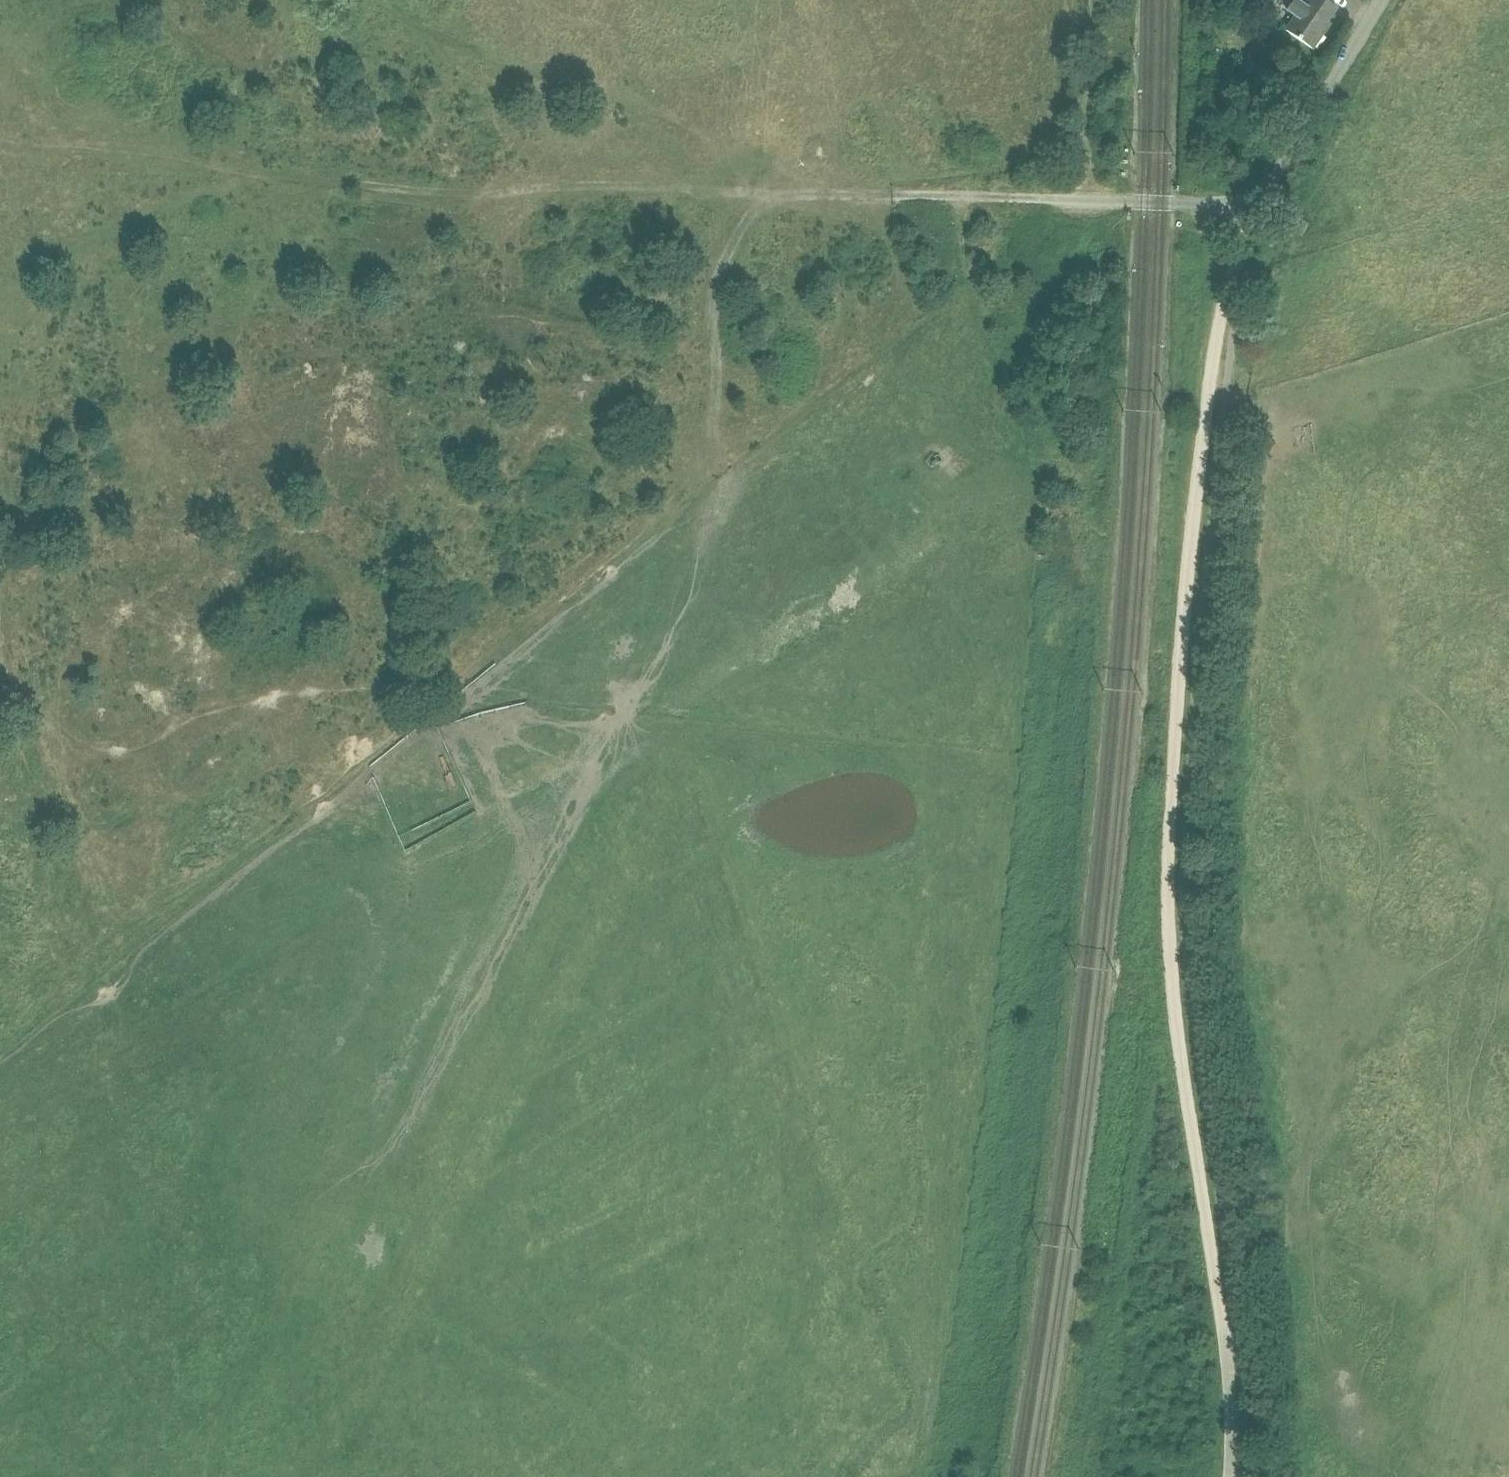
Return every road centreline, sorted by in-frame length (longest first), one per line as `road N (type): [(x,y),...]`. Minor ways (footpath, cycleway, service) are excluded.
road 1 (unclassified): [(1231,1476),(1230,1373),(1166,929),(1214,340),(1252,213),(1382,0)]

